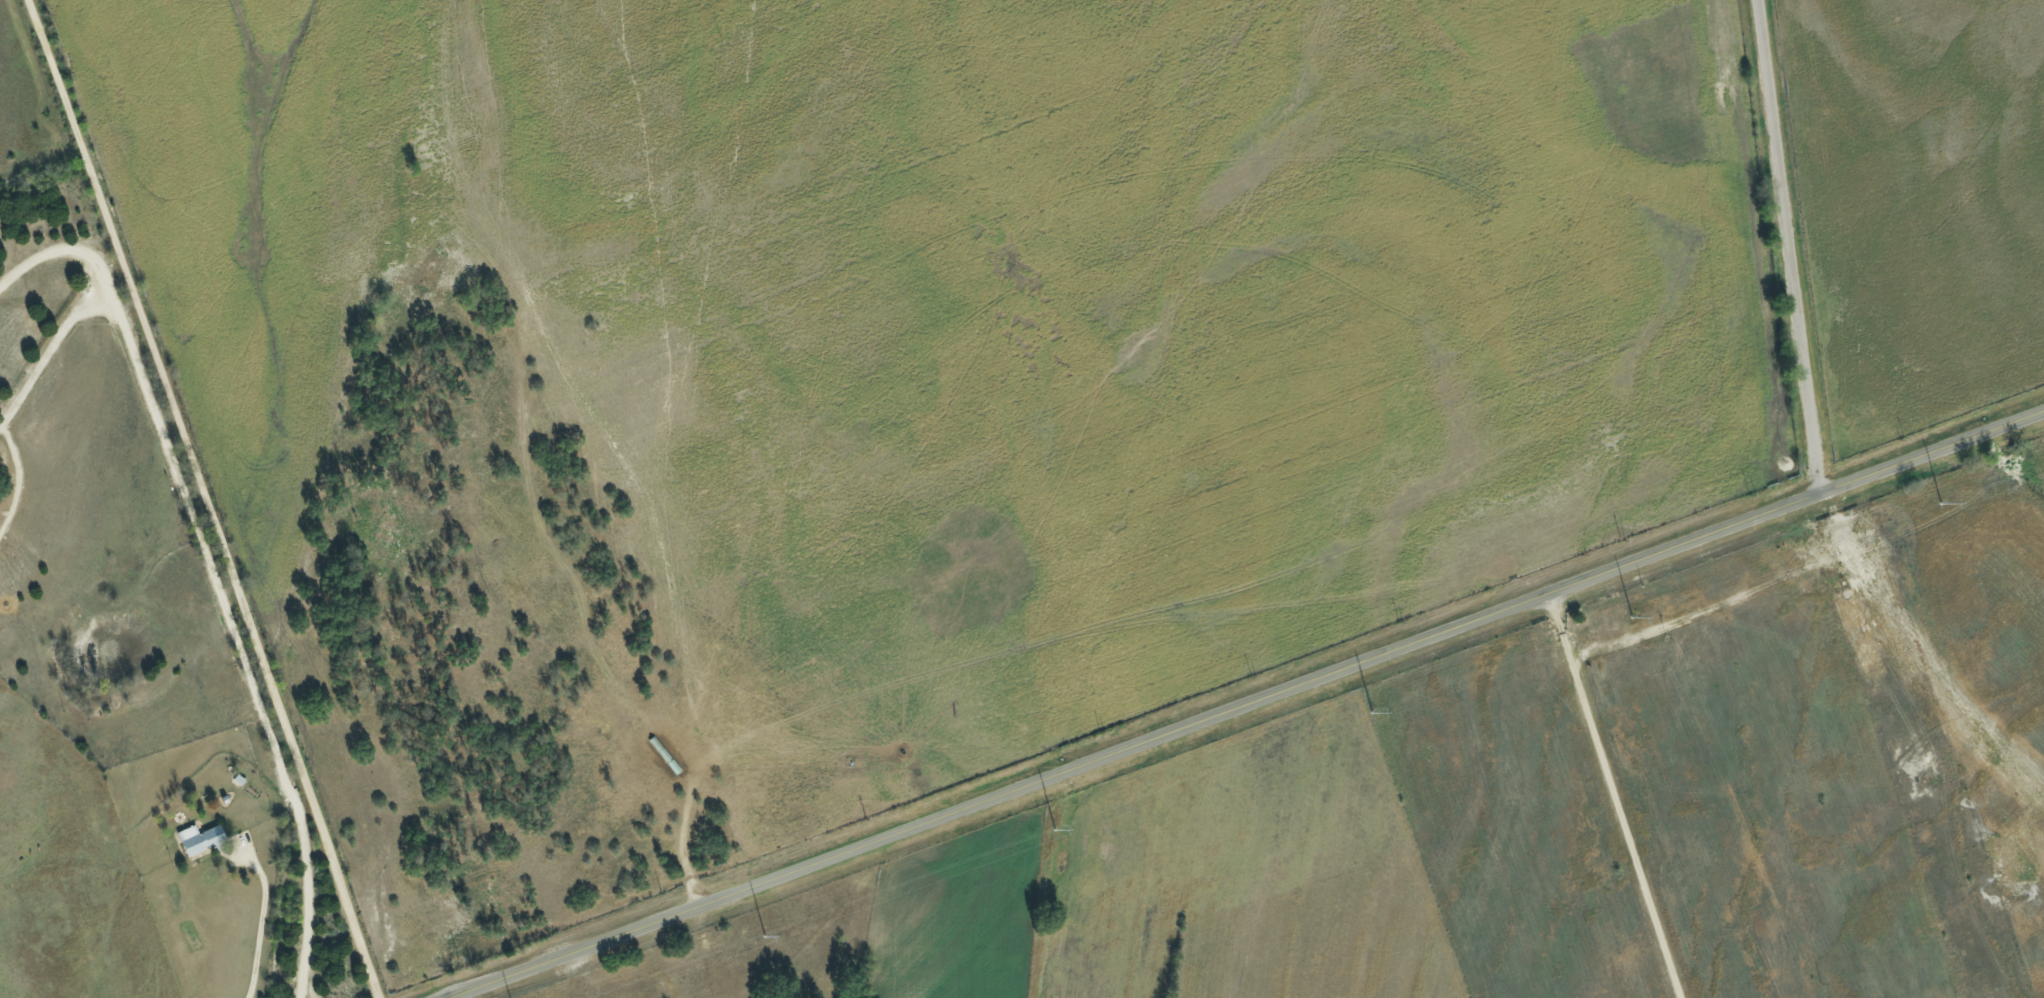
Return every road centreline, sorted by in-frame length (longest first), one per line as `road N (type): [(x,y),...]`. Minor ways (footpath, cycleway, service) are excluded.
road 1 (tertiary): [(448,997),(2043,412)]
road 2 (residential): [(1823,493),(1757,0)]

